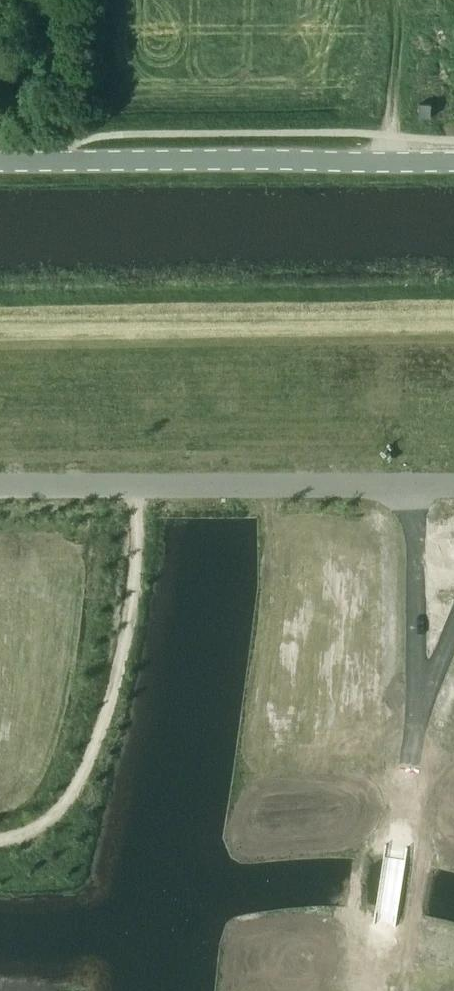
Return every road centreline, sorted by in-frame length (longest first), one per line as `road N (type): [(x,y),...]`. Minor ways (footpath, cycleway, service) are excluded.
road 1 (tertiary): [(453,158),(0,161)]
road 2 (residential): [(0,483),(415,485)]
road 3 (residential): [(409,764),(415,485)]
road 4 (residential): [(374,990),(409,764)]
road 5 (residential): [(409,764),(453,644)]

